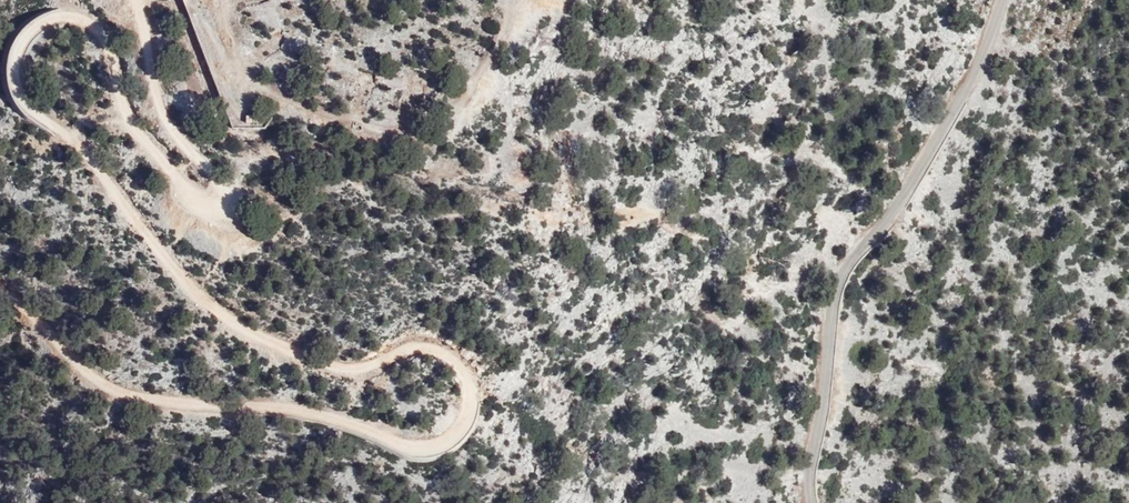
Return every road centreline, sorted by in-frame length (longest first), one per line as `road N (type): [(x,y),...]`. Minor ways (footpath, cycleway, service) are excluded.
road 1 (track): [(0,290),(115,392),(301,411),(409,445),(429,447),(462,426),(467,388),(461,371),(438,352),(409,349),(344,370),(232,323),(190,290),(75,142),(30,110),(15,86),(16,48),(35,26),(78,20),(108,49),(128,123),(197,204),(222,204),(223,185),(161,111),(134,0)]
road 2 (unclassified): [(1002,0),(982,58),(930,150),(840,276),(810,468),(811,502)]

